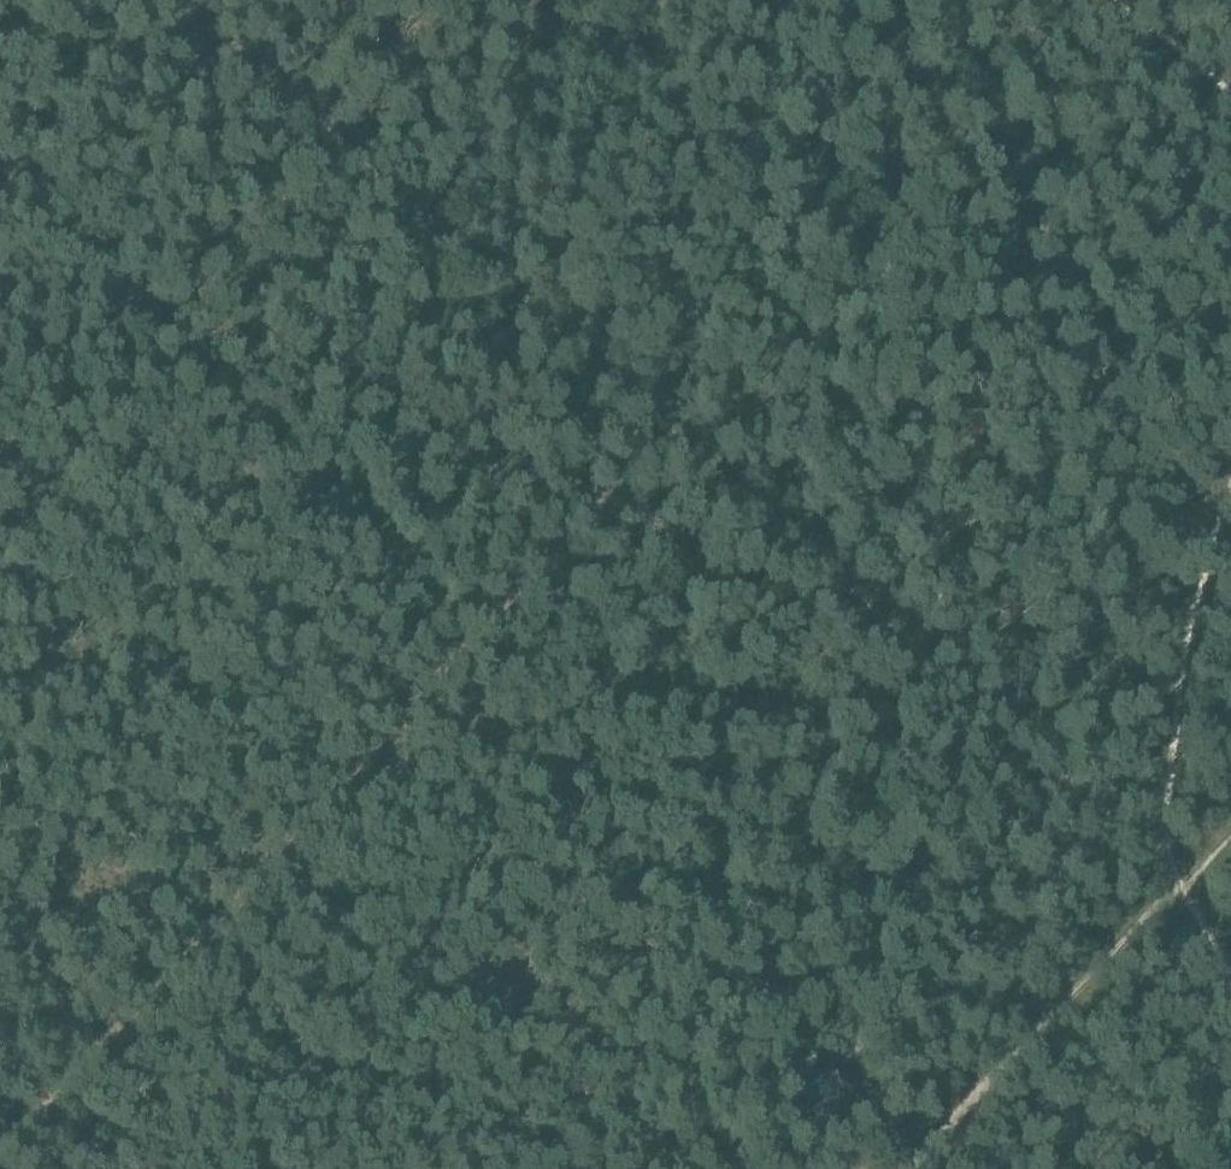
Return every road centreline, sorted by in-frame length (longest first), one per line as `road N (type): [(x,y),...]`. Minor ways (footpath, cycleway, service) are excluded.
road 1 (track): [(919,1168),(1178,886)]

